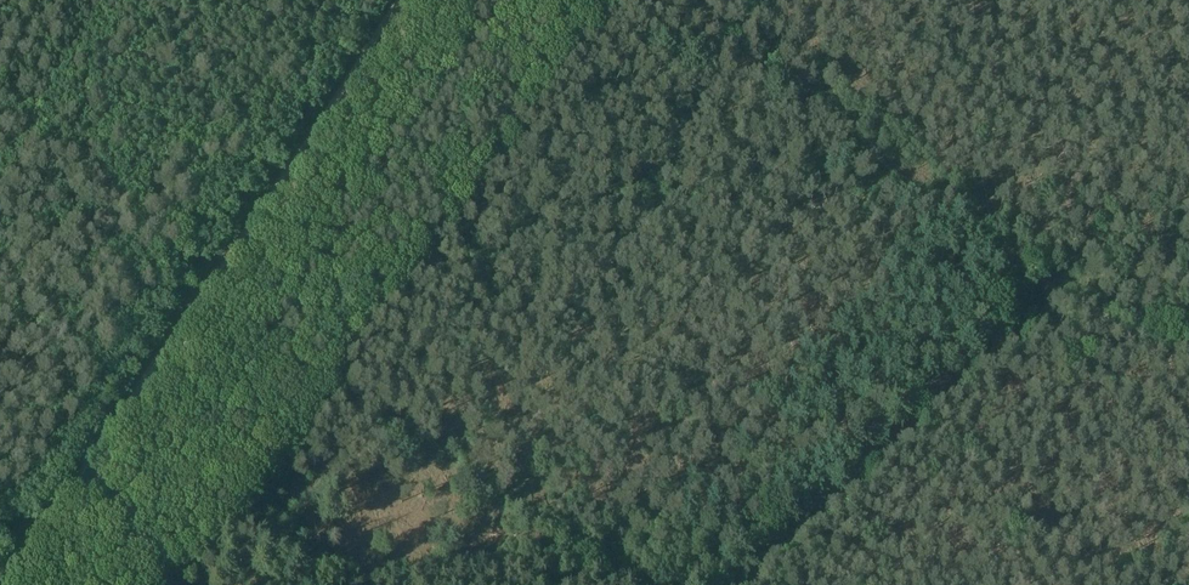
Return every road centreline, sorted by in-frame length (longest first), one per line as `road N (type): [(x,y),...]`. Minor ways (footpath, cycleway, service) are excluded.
road 1 (track): [(6,584),(404,0)]
road 2 (track): [(182,584),(294,421),(334,391),(0,175)]
road 3 (track): [(1058,295),(648,0)]
road 4 (track): [(751,584),(1058,295)]
road 5 (track): [(1058,295),(1188,349)]

